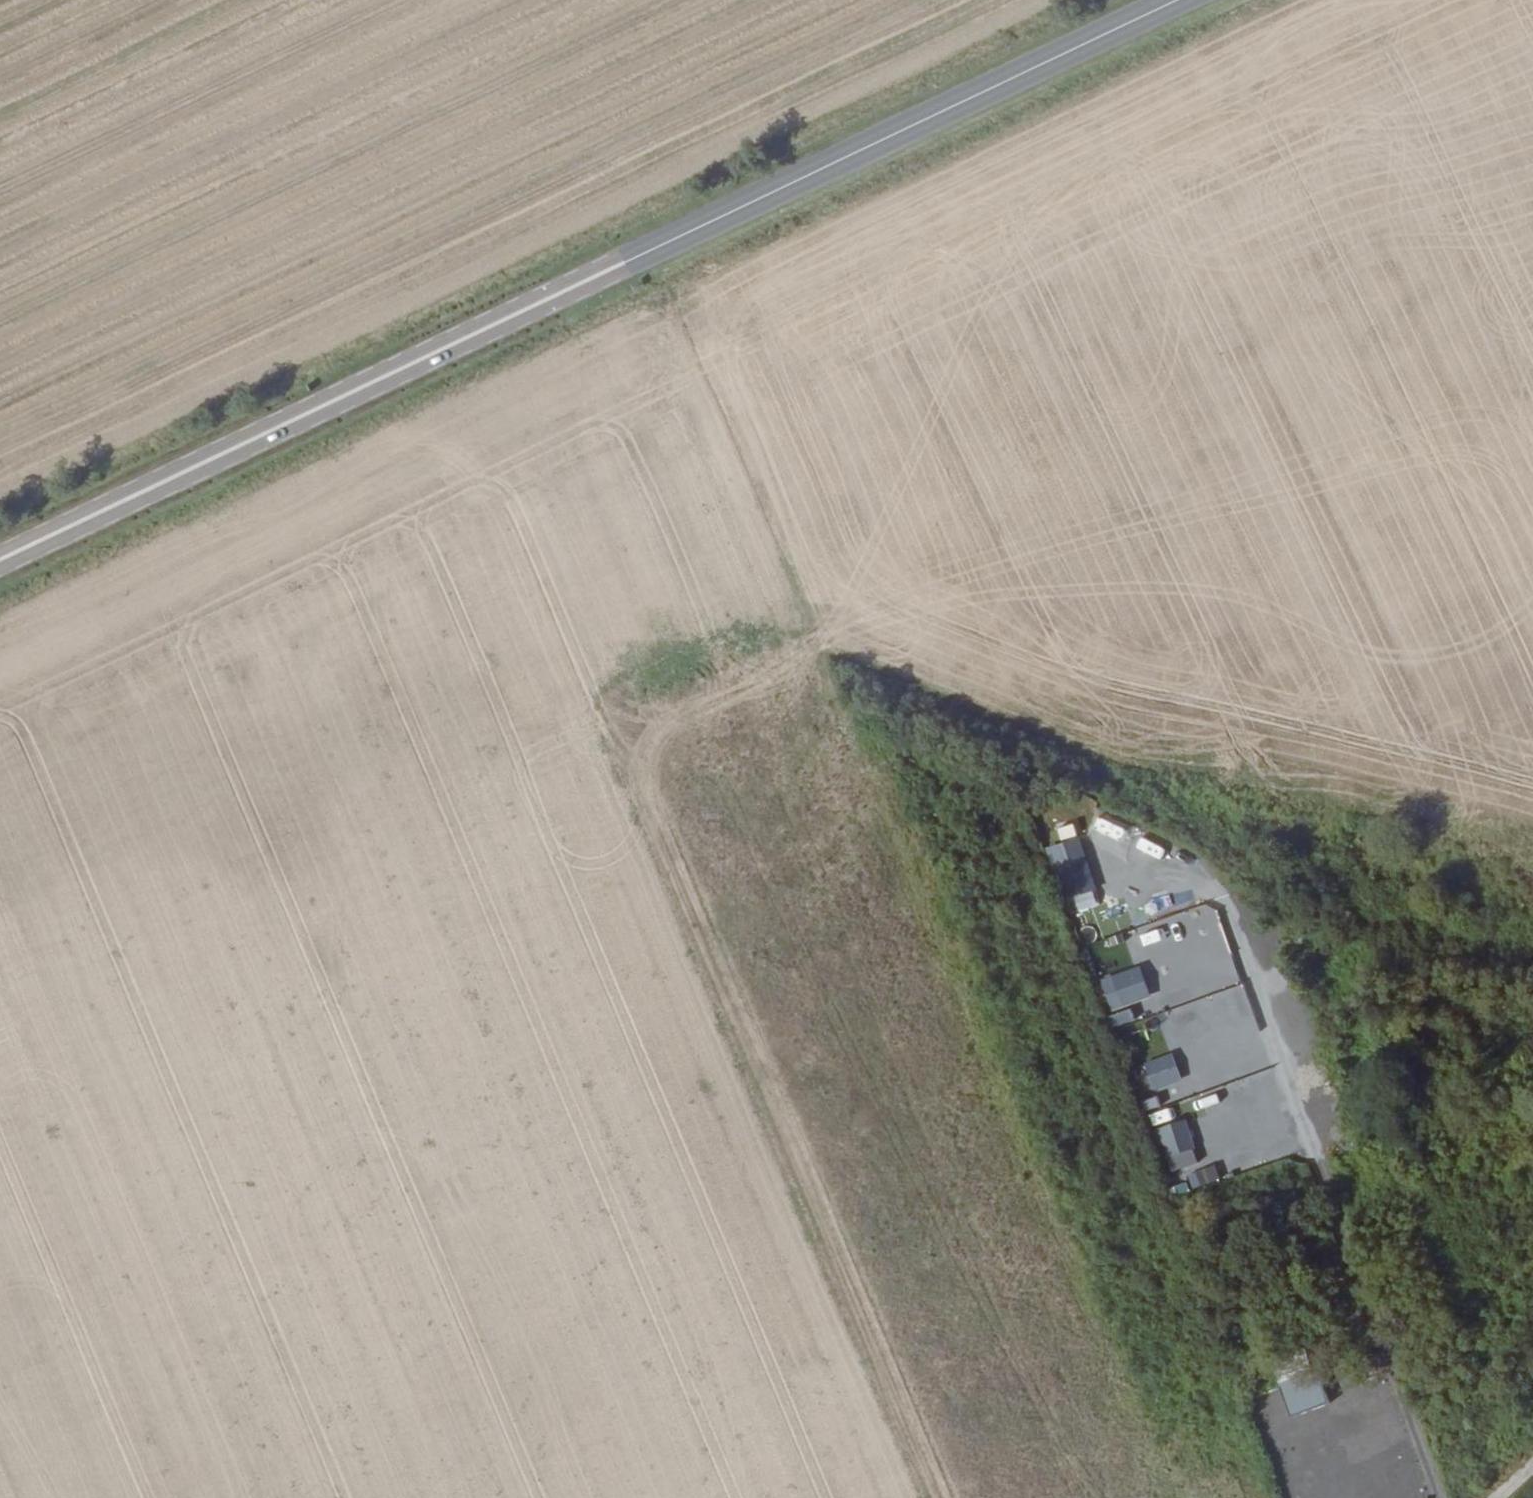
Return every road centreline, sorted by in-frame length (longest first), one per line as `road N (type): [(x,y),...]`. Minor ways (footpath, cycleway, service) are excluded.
road 1 (primary): [(1175,0),(0,559)]

